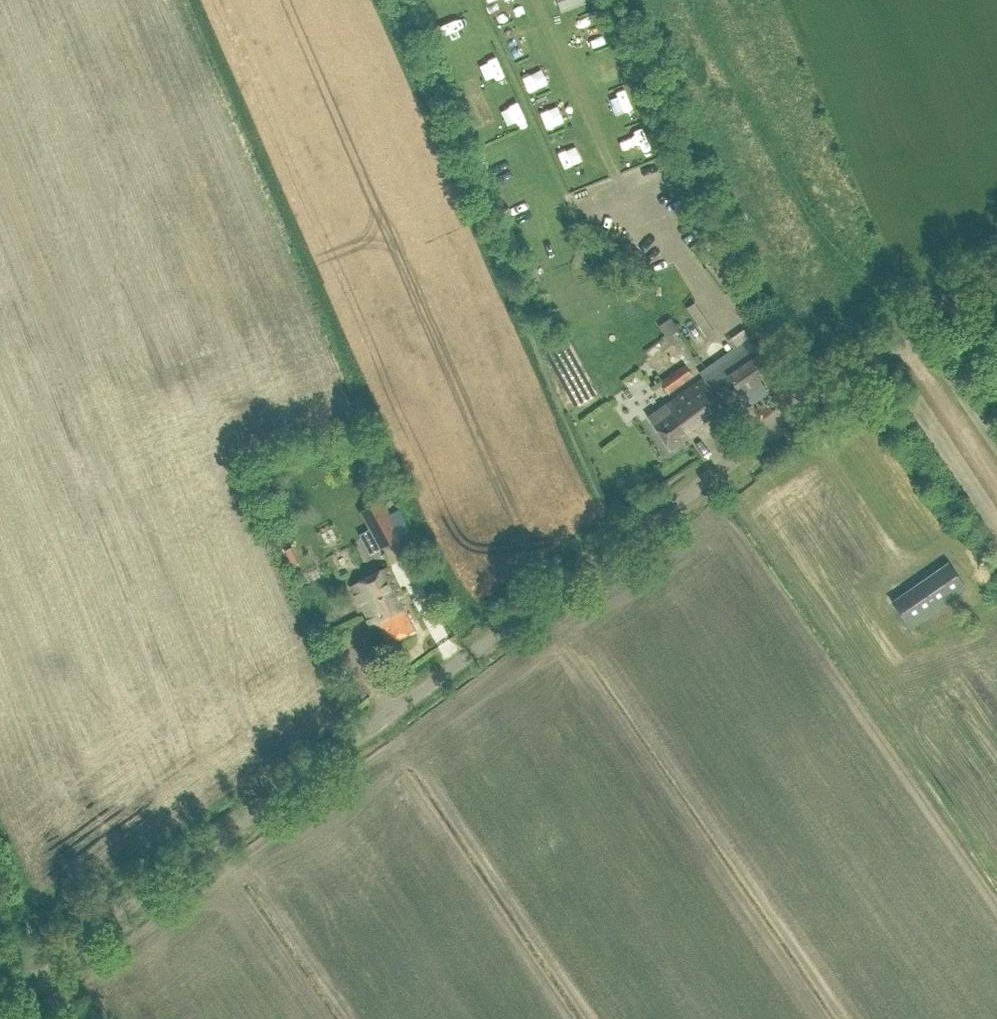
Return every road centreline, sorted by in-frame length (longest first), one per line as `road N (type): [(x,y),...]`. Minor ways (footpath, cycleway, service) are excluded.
road 1 (unclassified): [(0,998),(996,263)]

